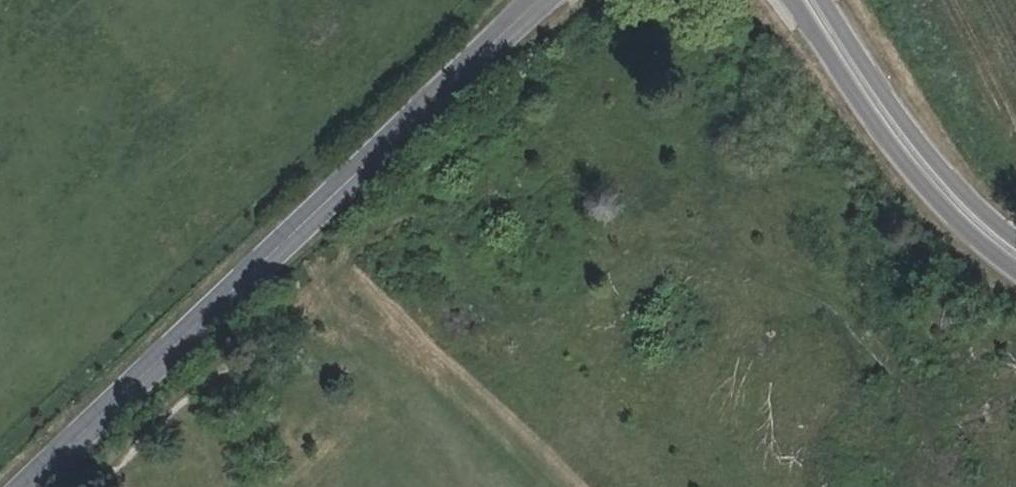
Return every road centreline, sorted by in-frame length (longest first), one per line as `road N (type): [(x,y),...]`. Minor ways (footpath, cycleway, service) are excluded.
road 1 (secondary): [(25,486),(538,0)]
road 2 (primary): [(811,0),(957,206),(1015,262)]

